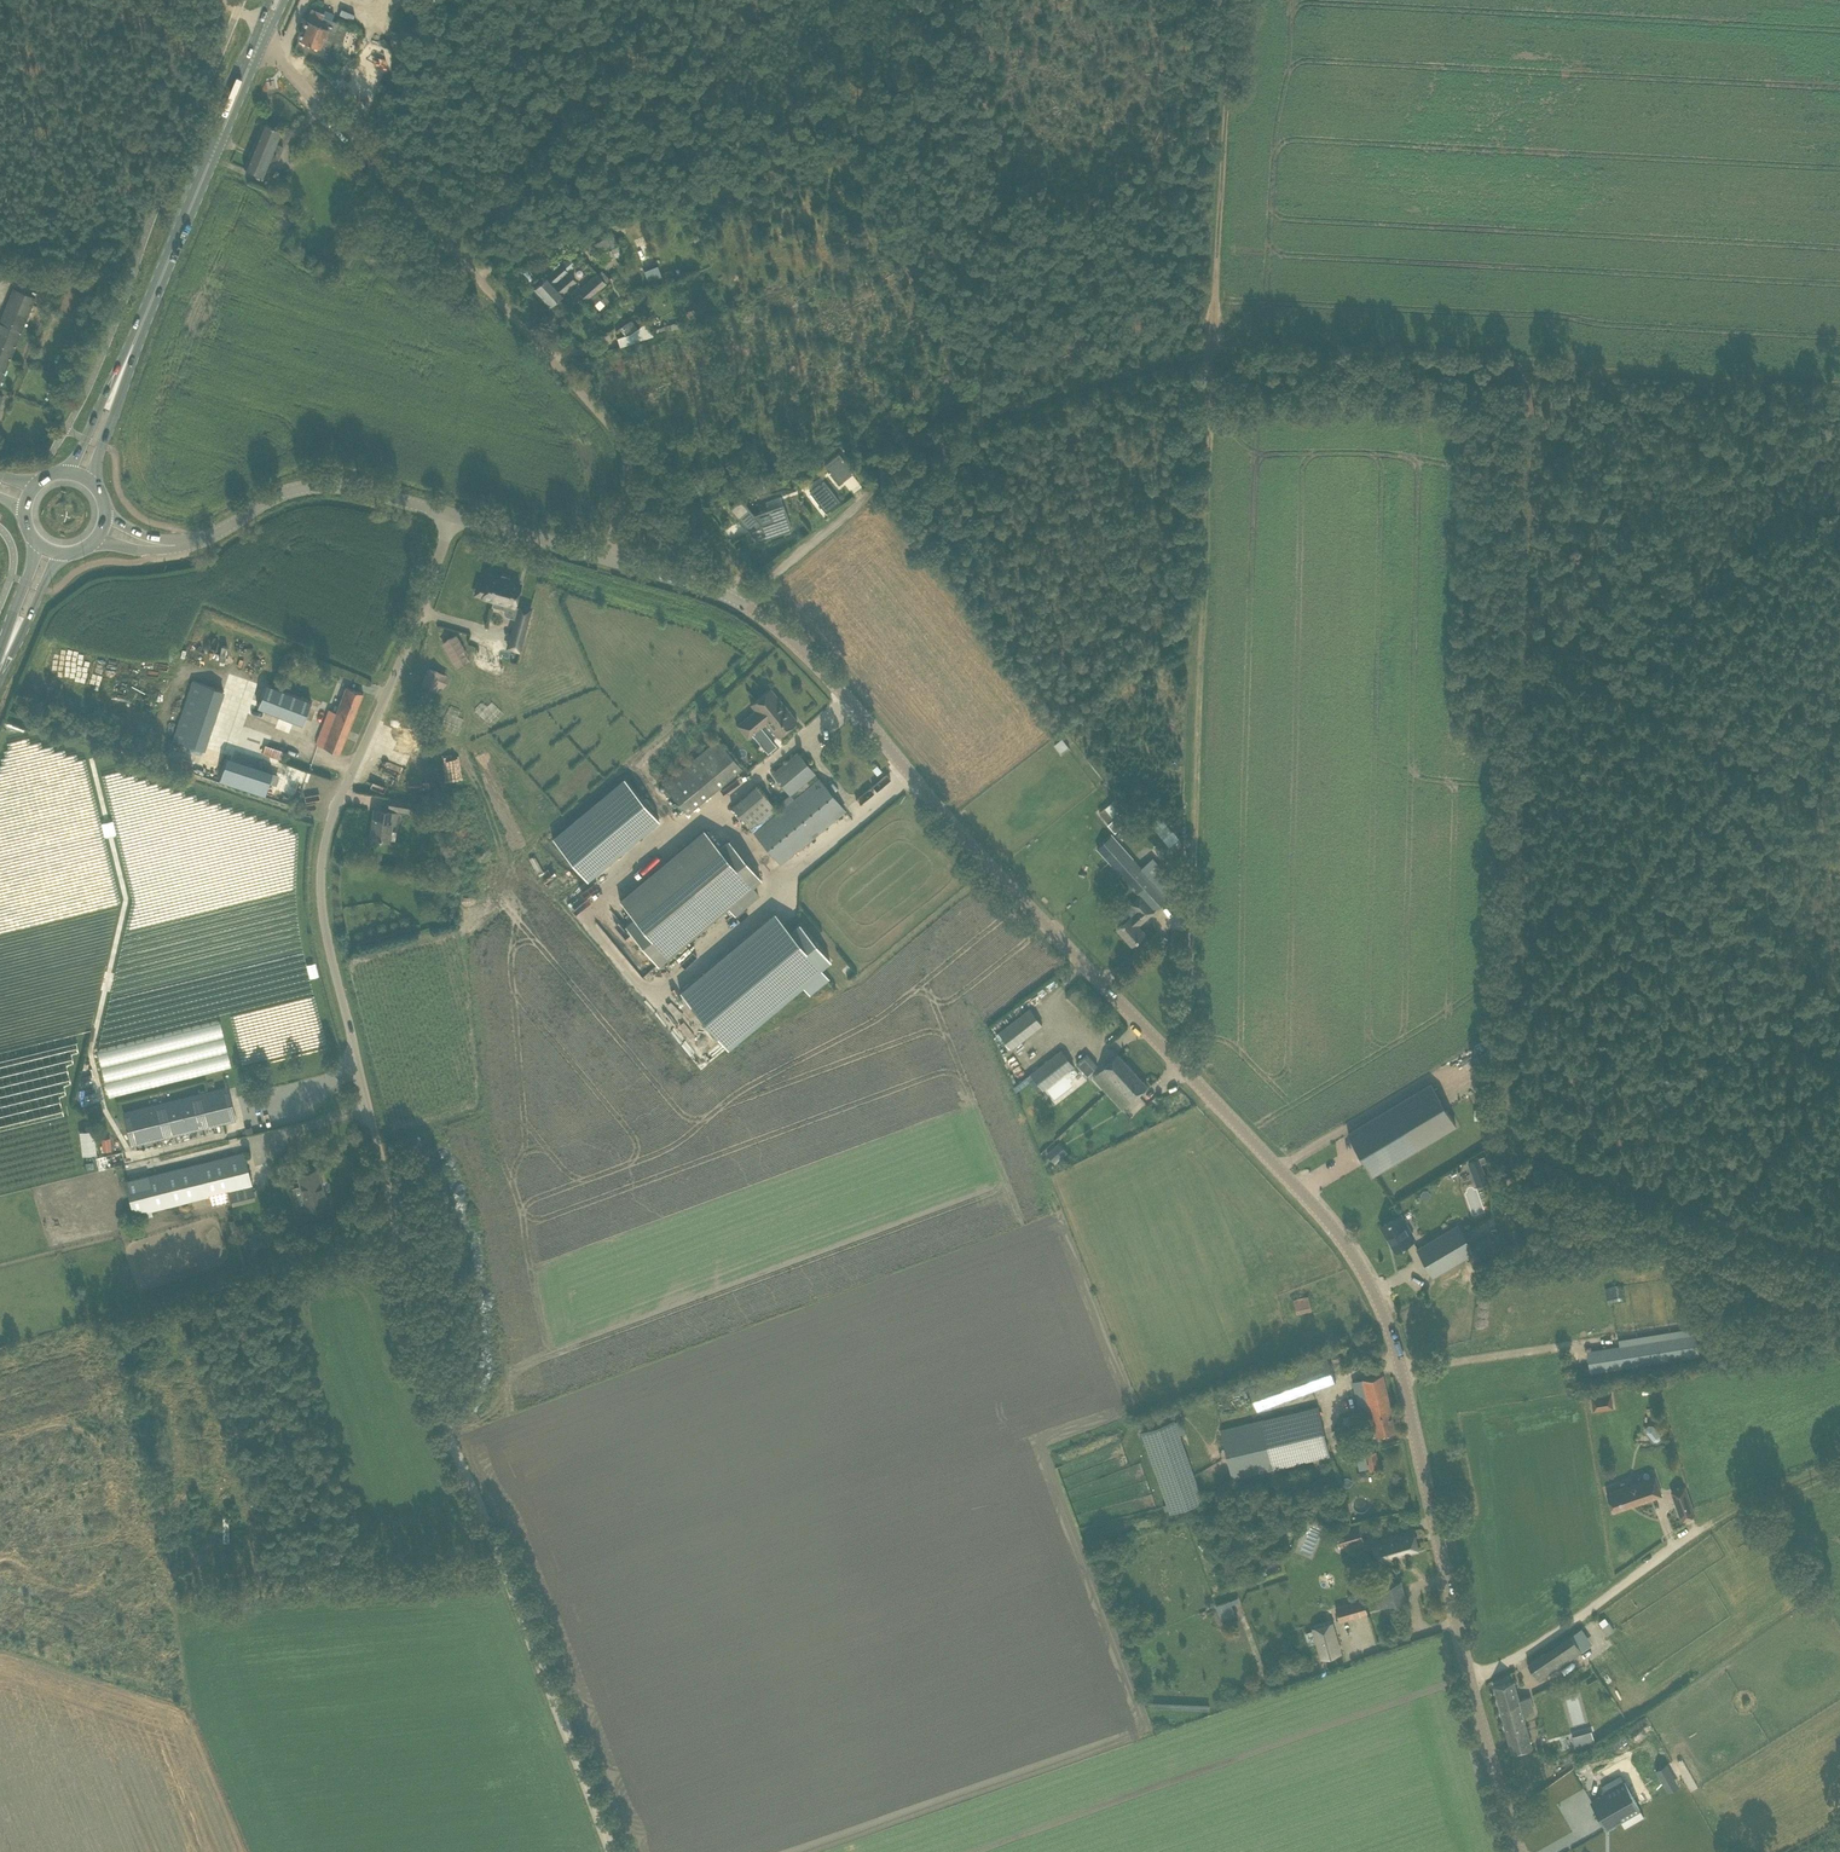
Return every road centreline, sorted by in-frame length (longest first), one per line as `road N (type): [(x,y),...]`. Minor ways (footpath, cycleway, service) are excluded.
road 1 (tertiary): [(1518,1851),(1397,1357),(1366,1276),(1325,1215),(997,873),(778,628),(722,593),(608,557)]
road 2 (unclassified): [(609,1851),(420,1350),(327,928),(323,870),(333,821),(455,515)]
road 3 (track): [(1522,632),(1510,1029),(1742,759)]
road 4 (track): [(1209,349),(1193,1079)]
road 5 (unclassified): [(608,557),(630,470),(618,431),(262,36)]
road 6 (track): [(730,597),(766,583),(907,454),(953,428),(1209,349)]
road 7 (track): [(1528,367),(1522,632),(1742,759)]
road 8 (track): [(1209,349),(1288,368),(1412,361),(1581,370)]
road 9 (track): [(1229,0),(1209,349)]
road 10 (primary): [(133,345),(262,36)]
road 11 (tertiary): [(455,515),(362,487),(308,488),(277,495),(220,531),(163,547)]
road 12 (track): [(1839,1071),(1728,1206),(1731,1224),(1839,1255)]
road 13 (track): [(612,0),(587,53),(493,175),(450,247)]
road 14 (track): [(1839,646),(1742,759),(1839,820)]
road 15 (track): [(1581,370),(1839,383)]
road 16 (tertiary): [(608,557),(455,515)]
road 17 (primary): [(94,487),(133,345)]
road 18 (primary): [(133,345),(64,475)]
road 19 (primary): [(35,542),(1,664)]
road 20 (primary): [(1,664),(57,554)]

